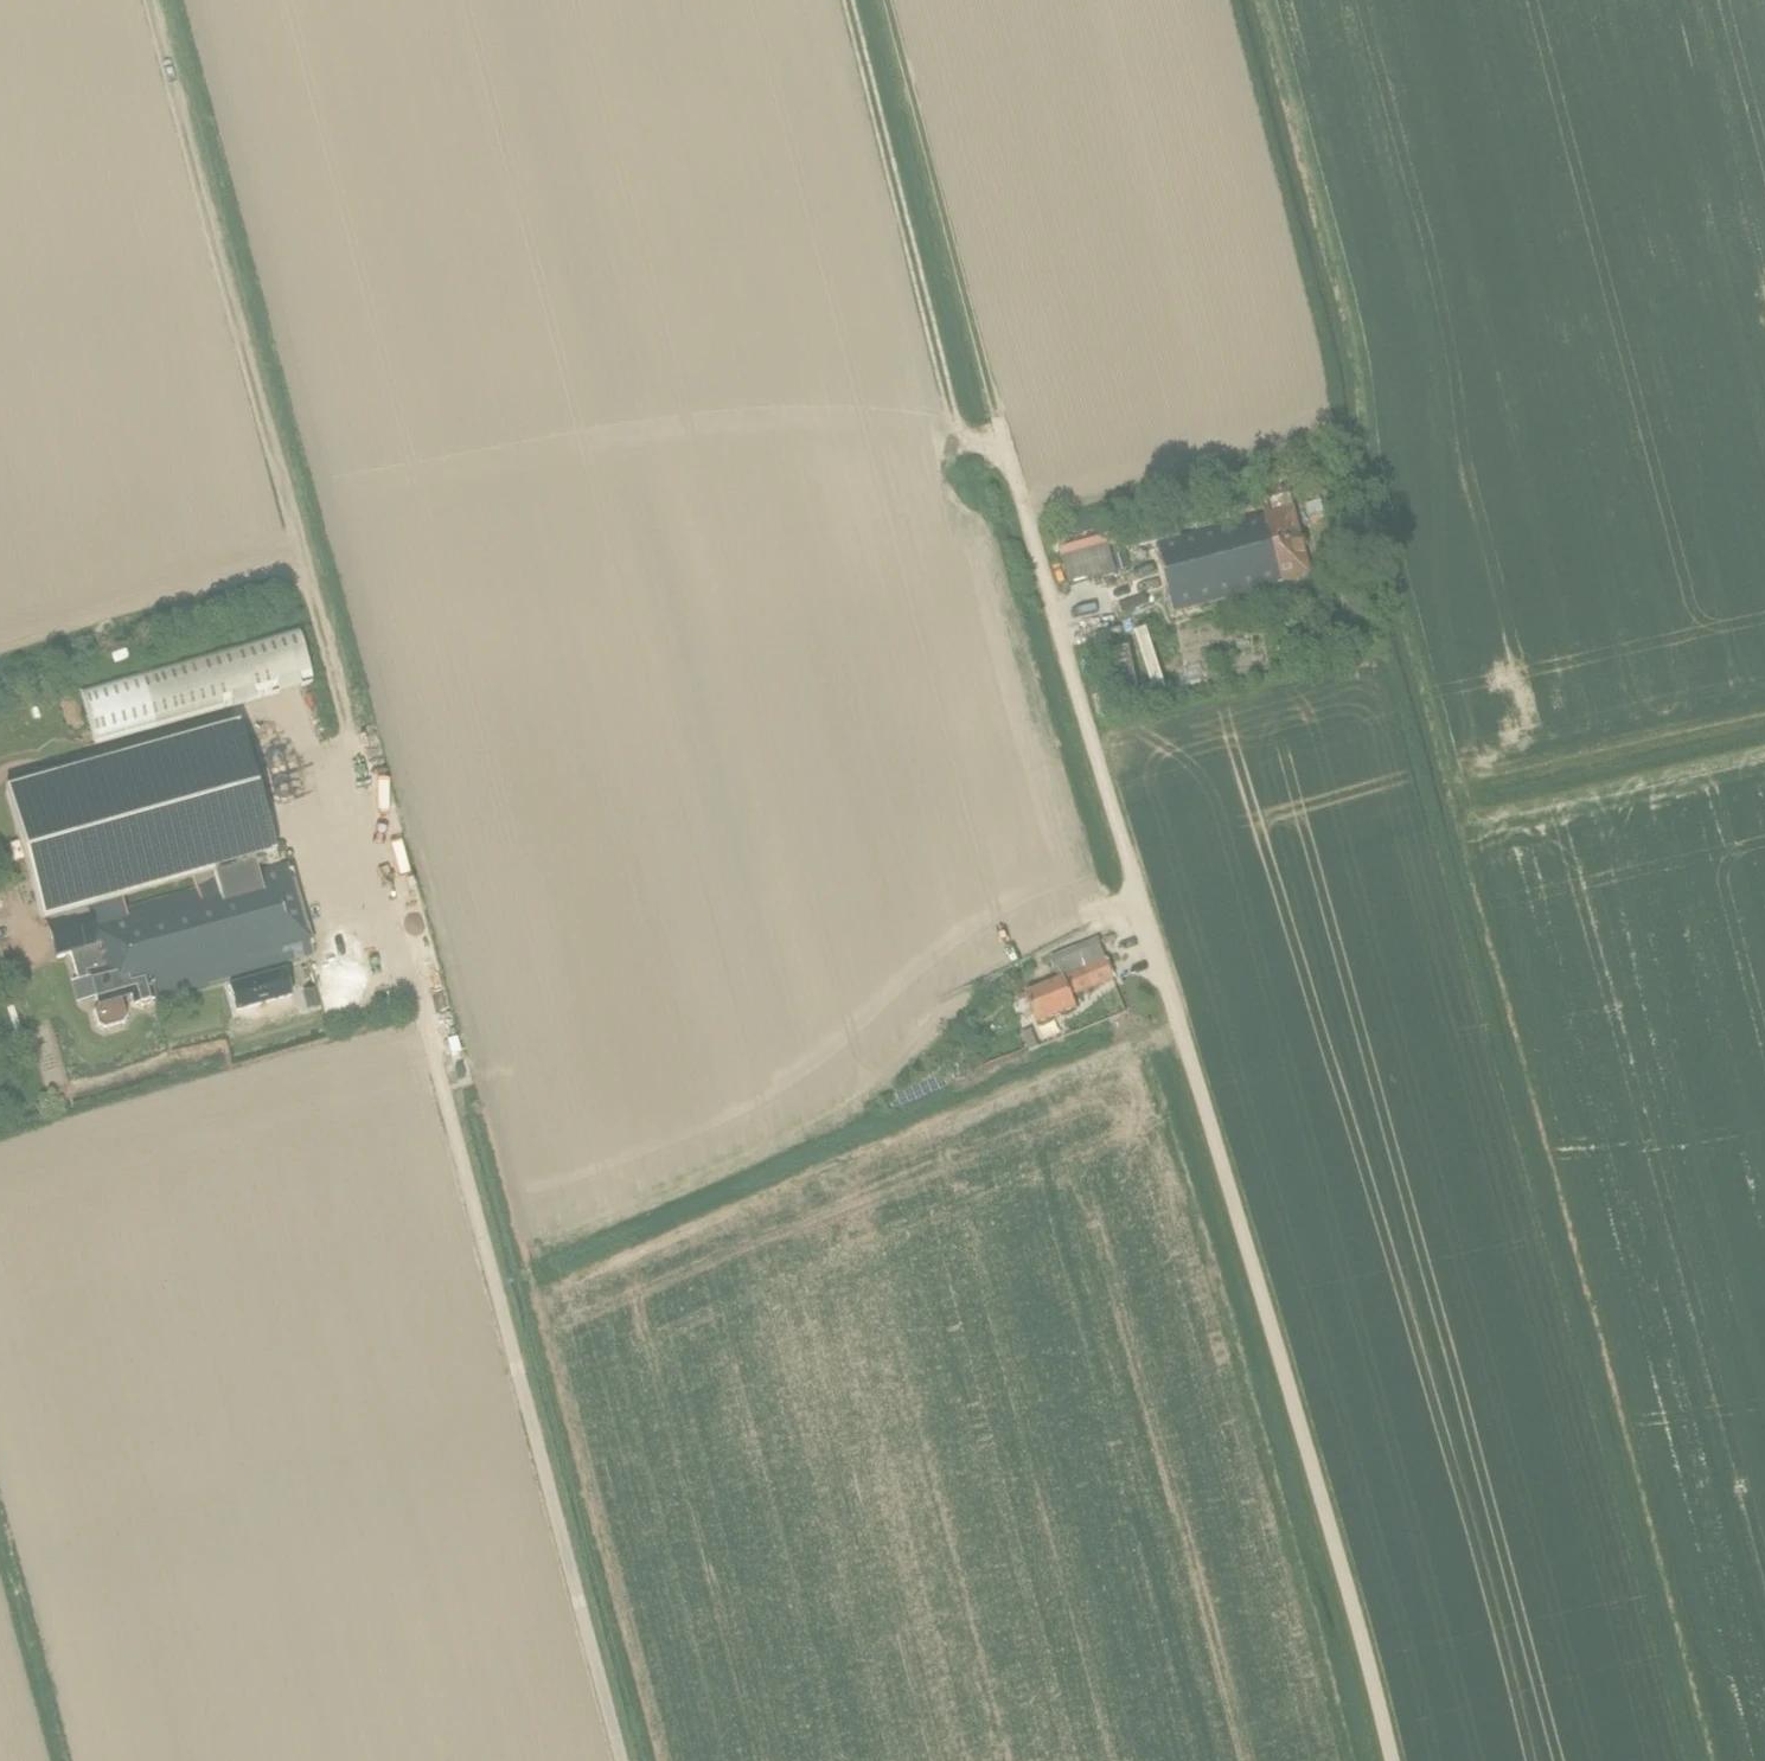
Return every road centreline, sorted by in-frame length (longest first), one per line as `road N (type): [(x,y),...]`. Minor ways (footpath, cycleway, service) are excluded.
road 1 (track): [(419,999),(388,947),(360,859),(339,697),(149,0)]
road 2 (unclassified): [(621,1760),(419,999)]

